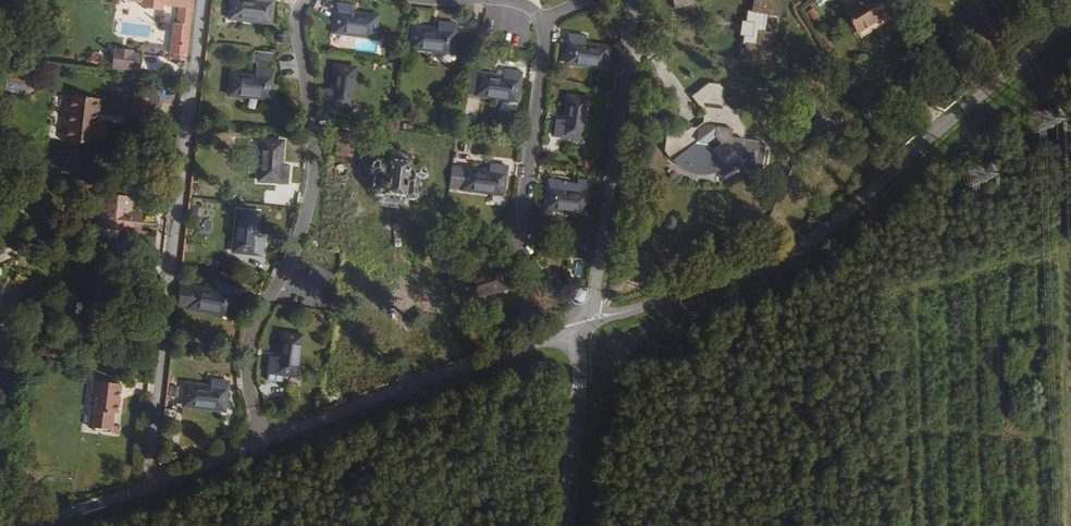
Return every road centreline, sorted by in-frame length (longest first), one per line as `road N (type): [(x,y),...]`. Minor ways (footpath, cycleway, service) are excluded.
road 1 (residential): [(1070,37),(934,150),(908,184),(770,273),(585,326)]
road 2 (residential): [(203,0),(141,499)]
road 3 (residential): [(585,326),(141,499)]
road 4 (unclassified): [(634,0),(585,326)]
road 5 (residential): [(546,22),(520,242)]
road 6 (unclassified): [(585,326),(576,341),(580,384),(566,525)]
road 7 (residential): [(424,0),(497,2),(546,22)]

